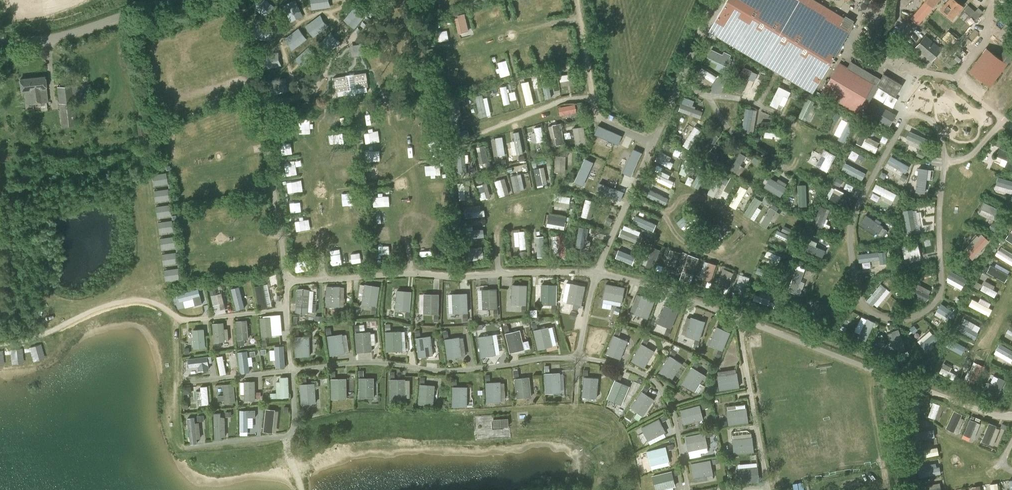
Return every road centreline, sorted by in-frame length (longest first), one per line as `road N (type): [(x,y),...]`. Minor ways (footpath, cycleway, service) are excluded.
road 1 (unclassified): [(182,0),(66,43),(0,48)]

